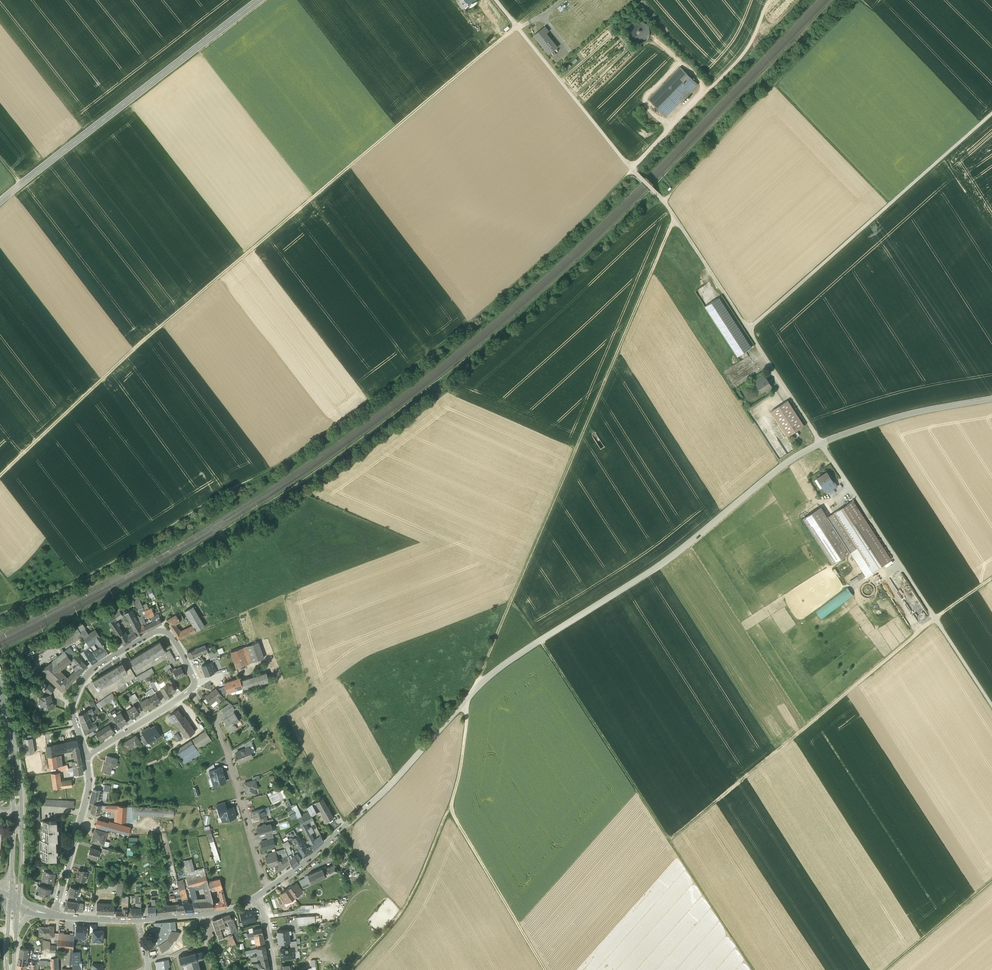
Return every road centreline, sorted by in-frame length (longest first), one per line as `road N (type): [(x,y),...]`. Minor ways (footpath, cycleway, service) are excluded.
road 1 (unclassified): [(991,399),(901,416),(792,459),(671,557),(481,684),(355,819)]
road 2 (track): [(0,614),(67,587),(286,461),(439,348),(632,170)]
road 3 (track): [(547,0),(139,352),(0,483)]
road 4 (track): [(991,704),(675,218)]
road 5 (track): [(653,271),(481,684)]
road 6 (track): [(991,580),(714,802)]
road 7 (track): [(513,598),(670,840),(714,802)]
road 8 (secondary): [(262,0),(0,209)]
road 9 (track): [(748,329),(991,114)]
road 10 (track): [(351,969),(399,917),(449,810),(467,700)]
road 11 (track): [(663,200),(856,0)]
road 12 (residential): [(197,684),(164,631),(95,668),(73,709),(87,756)]
road 13 (track): [(632,170),(496,0)]
road 14 (residential): [(267,891),(227,746),(189,691)]
road 15 (track): [(449,810),(547,969)]
road 16 (track): [(774,84),(891,204)]
road 17 (residential): [(87,756),(89,786),(56,916)]
road 18 (track): [(670,840),(755,969)]
road 19 (track): [(991,882),(887,969)]
road 20 (secondary): [(18,814),(0,686)]
road 21 (residential): [(259,897),(223,913),(139,921)]
road 22 (residential): [(87,756),(189,691)]

